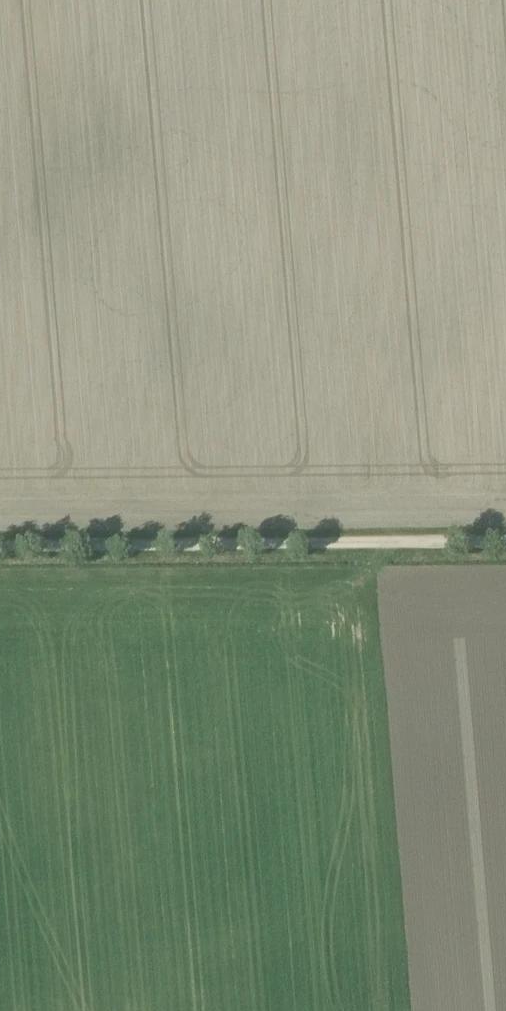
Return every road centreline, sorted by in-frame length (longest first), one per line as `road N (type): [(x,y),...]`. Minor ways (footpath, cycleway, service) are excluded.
road 1 (track): [(505,542),(0,549)]

